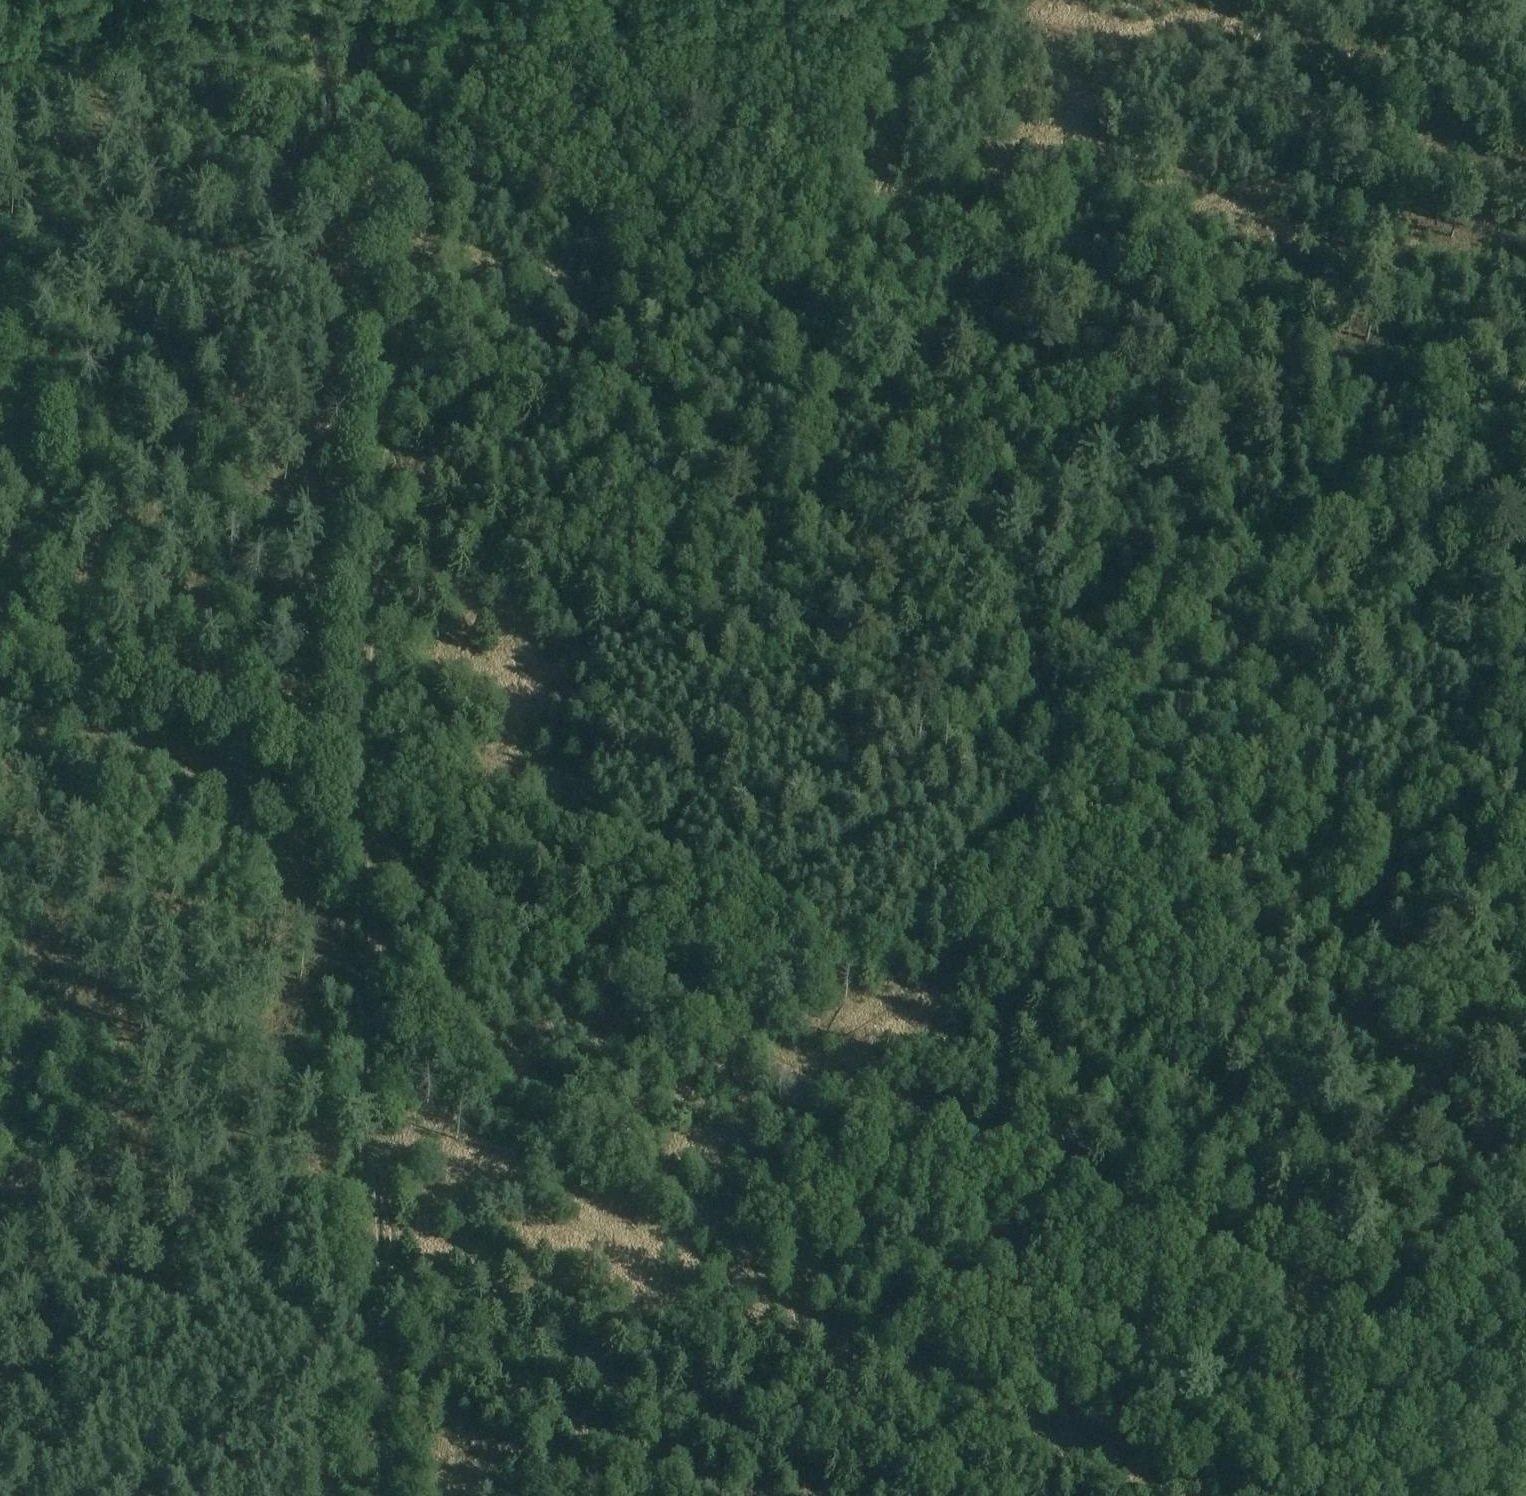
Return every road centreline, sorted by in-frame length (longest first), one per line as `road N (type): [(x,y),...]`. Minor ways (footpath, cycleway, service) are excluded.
road 1 (track): [(1525,1379),(301,802),(165,744),(0,690)]
road 2 (track): [(480,0),(454,63),(422,209),(391,451),(364,833),(394,1495)]

